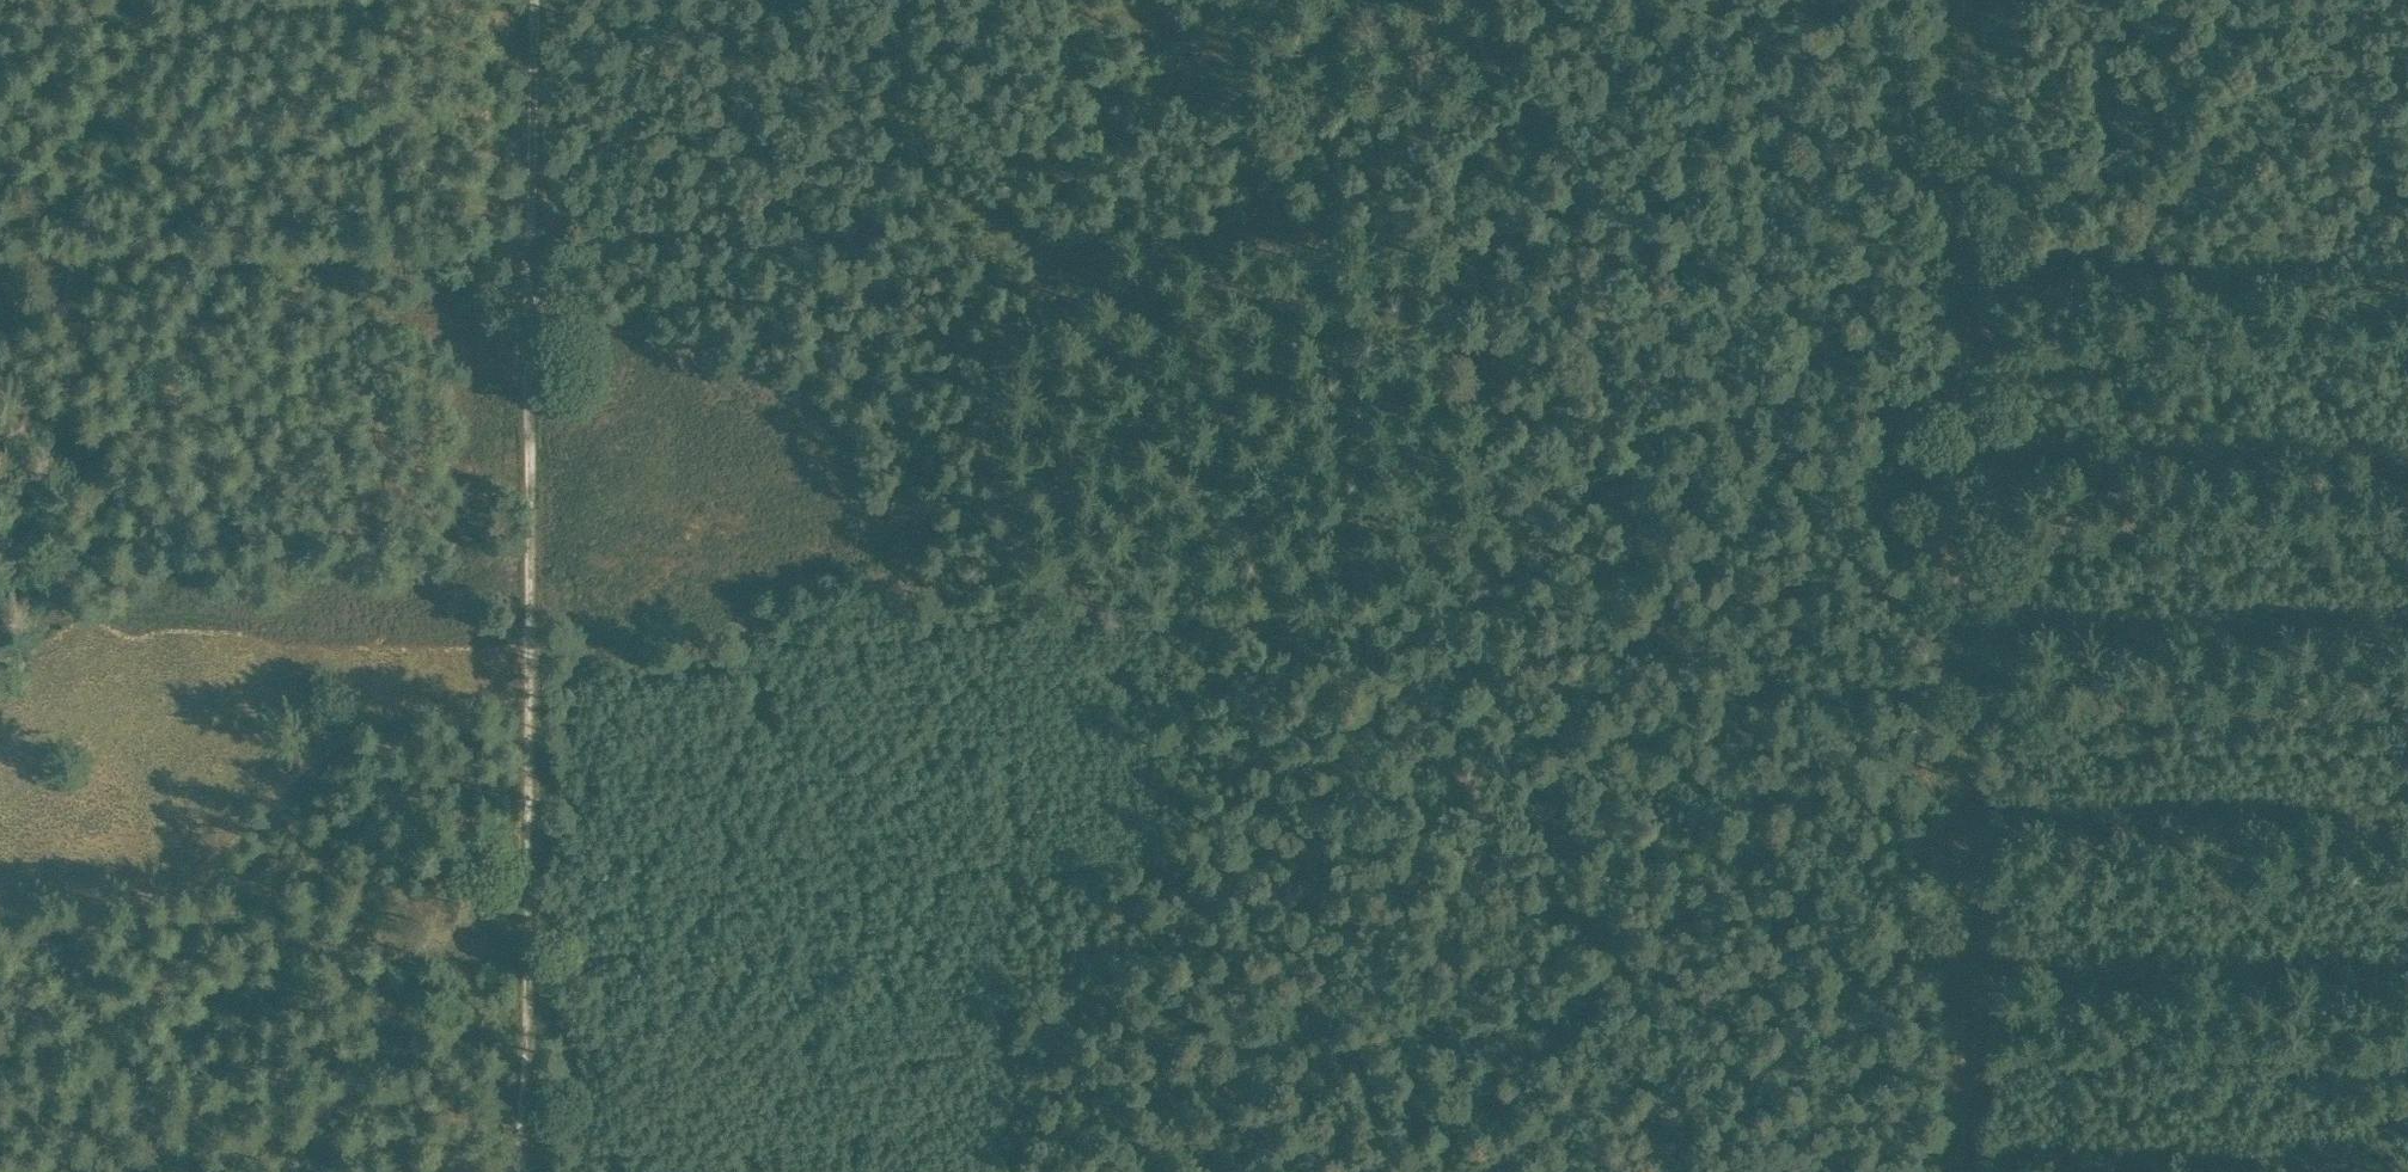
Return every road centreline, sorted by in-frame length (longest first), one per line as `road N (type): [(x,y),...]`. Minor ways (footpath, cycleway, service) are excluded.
road 1 (track): [(0,245),(405,248),(539,230),(519,1171)]
road 2 (track): [(1965,1171),(1969,0)]
road 3 (track): [(539,230),(541,0)]

